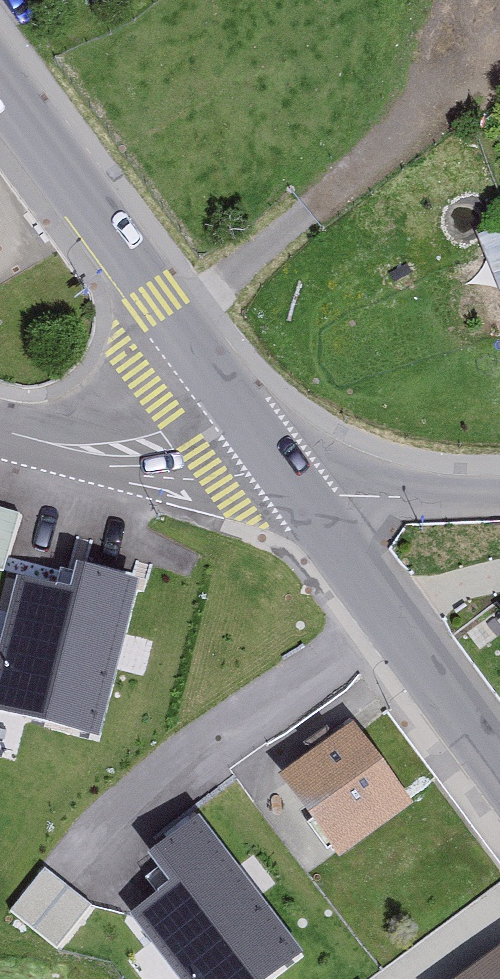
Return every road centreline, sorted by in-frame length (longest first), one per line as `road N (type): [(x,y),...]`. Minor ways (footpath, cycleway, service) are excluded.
road 1 (track): [(486,0),(426,129),(297,213),(173,343)]
road 2 (tertiary): [(0,109),(242,428)]
road 3 (tertiary): [(301,507),(499,775)]
road 4 (tertiary): [(0,432),(118,461),(242,428)]
road 5 (tertiary): [(499,501),(301,507)]

